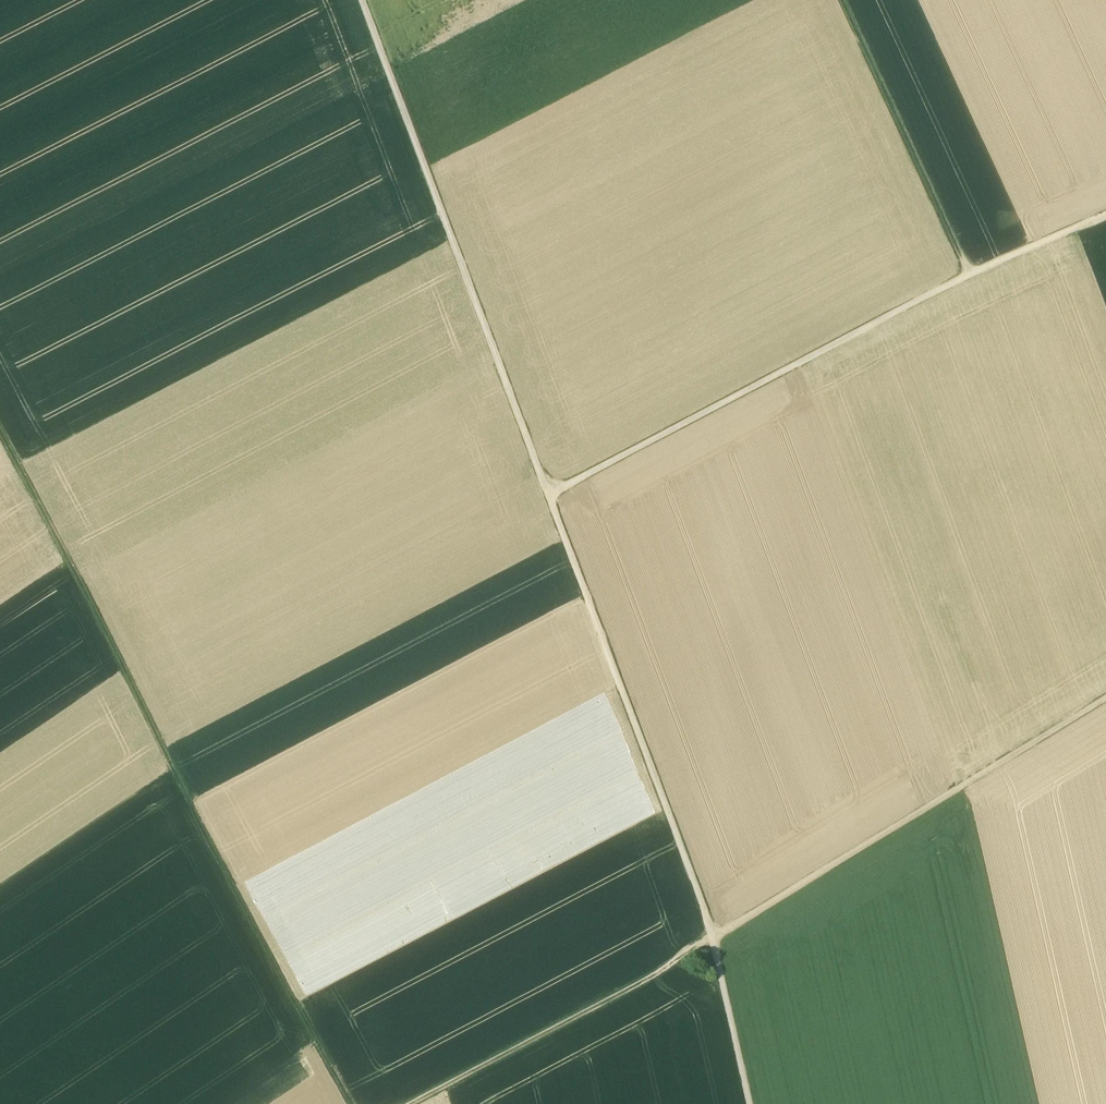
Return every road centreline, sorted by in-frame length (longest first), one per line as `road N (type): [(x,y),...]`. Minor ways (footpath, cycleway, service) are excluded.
road 1 (track): [(750,1103),(707,920),(362,0)]
road 2 (track): [(413,1103),(656,974),(1105,699)]
road 3 (track): [(0,429),(349,1103)]
road 4 (track): [(548,495),(970,275),(1105,216)]
road 5 (track): [(970,275),(843,0)]
road 6 (track): [(249,0),(0,131)]

